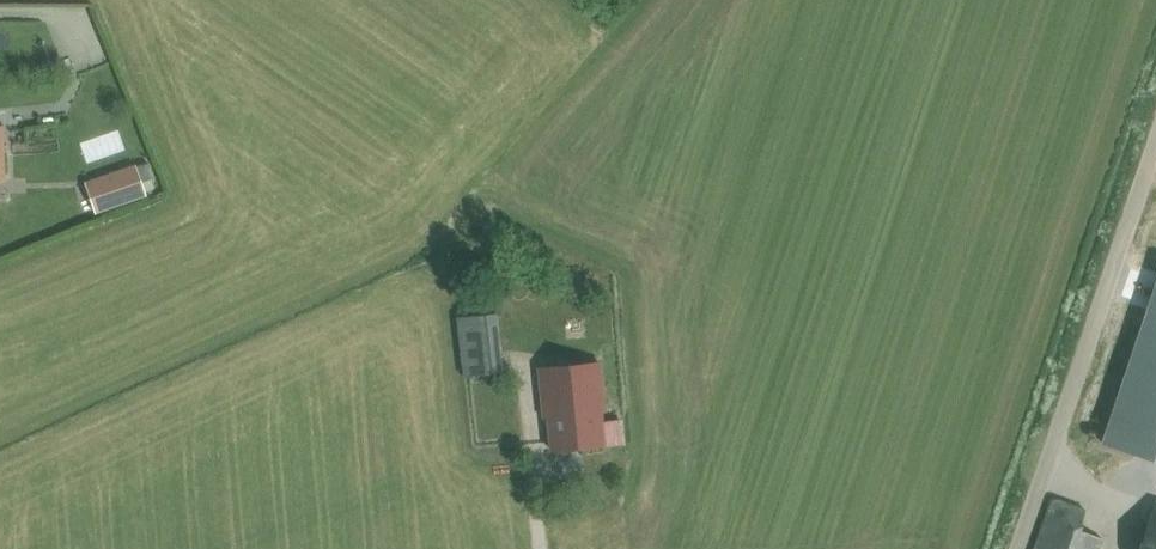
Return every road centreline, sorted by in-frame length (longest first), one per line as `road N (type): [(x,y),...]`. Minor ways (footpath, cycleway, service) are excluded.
road 1 (unclassified): [(1014,548),(1155,133)]

